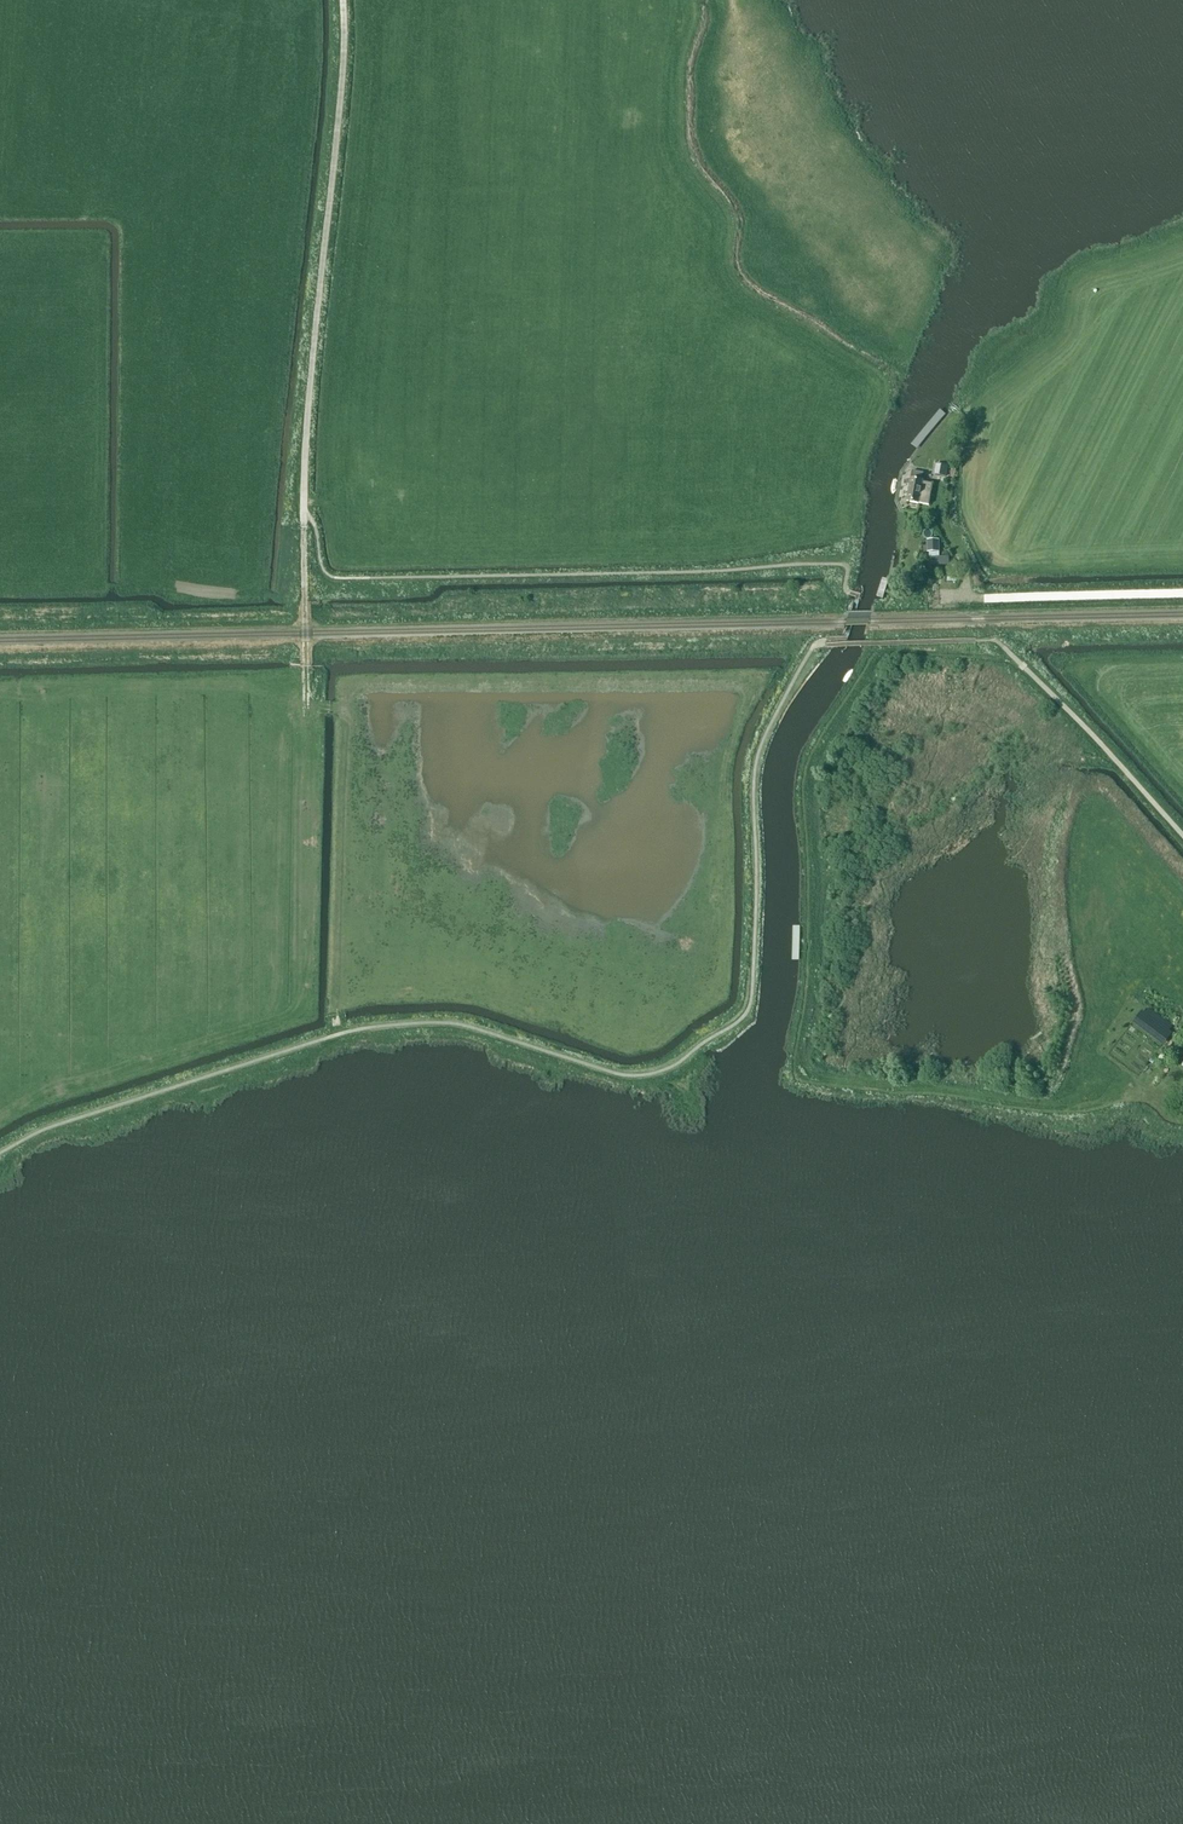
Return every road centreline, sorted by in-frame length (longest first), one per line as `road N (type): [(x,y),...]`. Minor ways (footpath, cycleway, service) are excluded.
road 1 (track): [(306,711),(304,511)]

